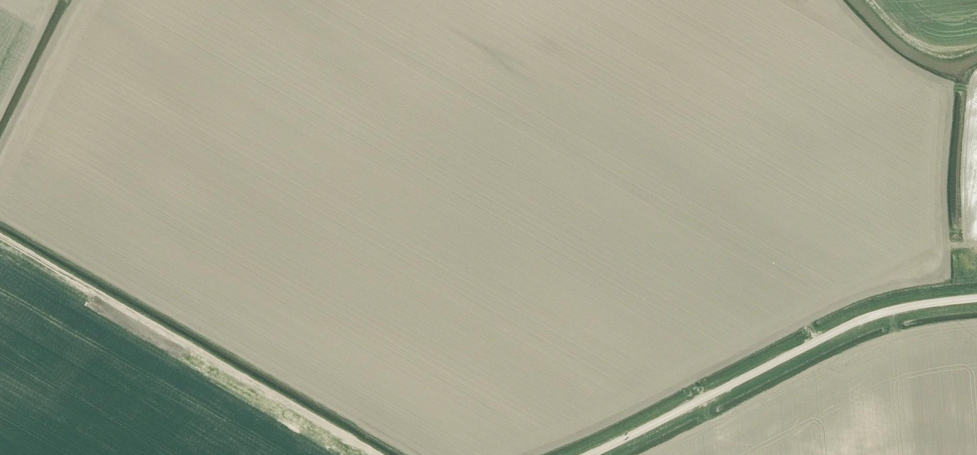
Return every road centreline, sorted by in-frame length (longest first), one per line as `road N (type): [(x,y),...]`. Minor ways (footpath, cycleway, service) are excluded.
road 1 (unclassified): [(585,454),(862,319),(976,298)]

